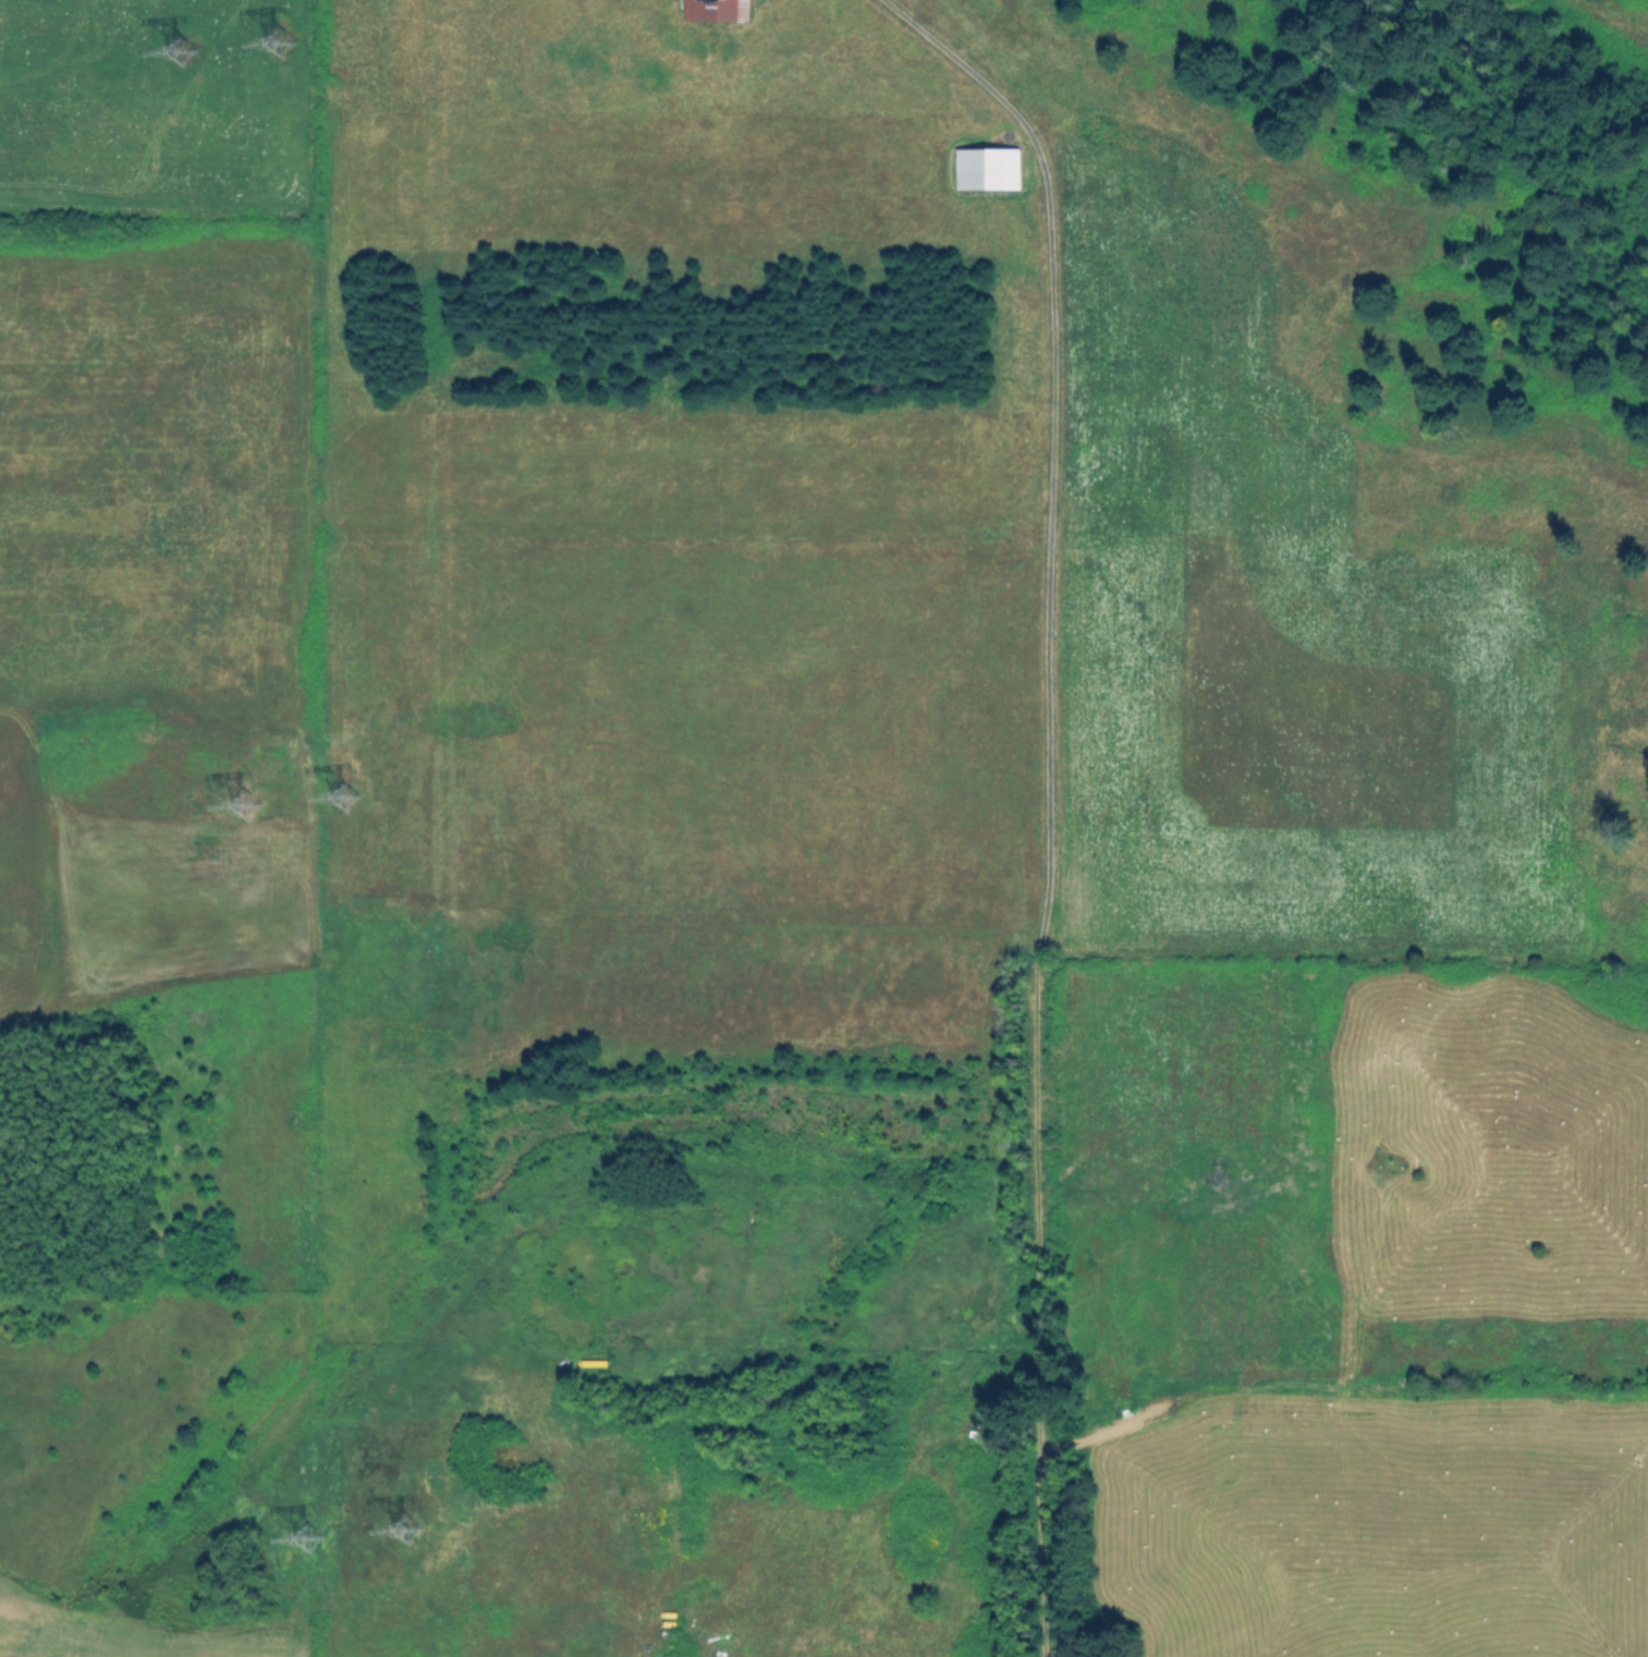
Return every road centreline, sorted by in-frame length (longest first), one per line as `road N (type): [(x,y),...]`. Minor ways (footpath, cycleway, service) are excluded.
road 1 (track): [(884,0),(1001,98),(1027,129),(1047,185),(1054,354),(1043,939)]

